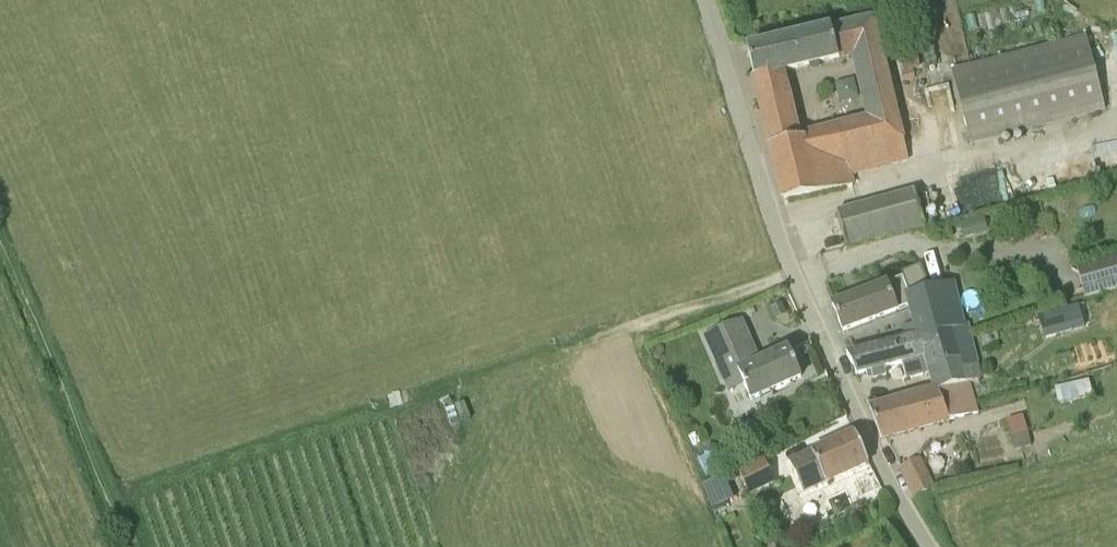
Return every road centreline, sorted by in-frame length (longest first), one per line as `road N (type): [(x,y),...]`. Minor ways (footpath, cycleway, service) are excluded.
road 1 (unclassified): [(930,546),(879,459),(787,257),(705,0)]
road 2 (track): [(127,546),(0,243)]

